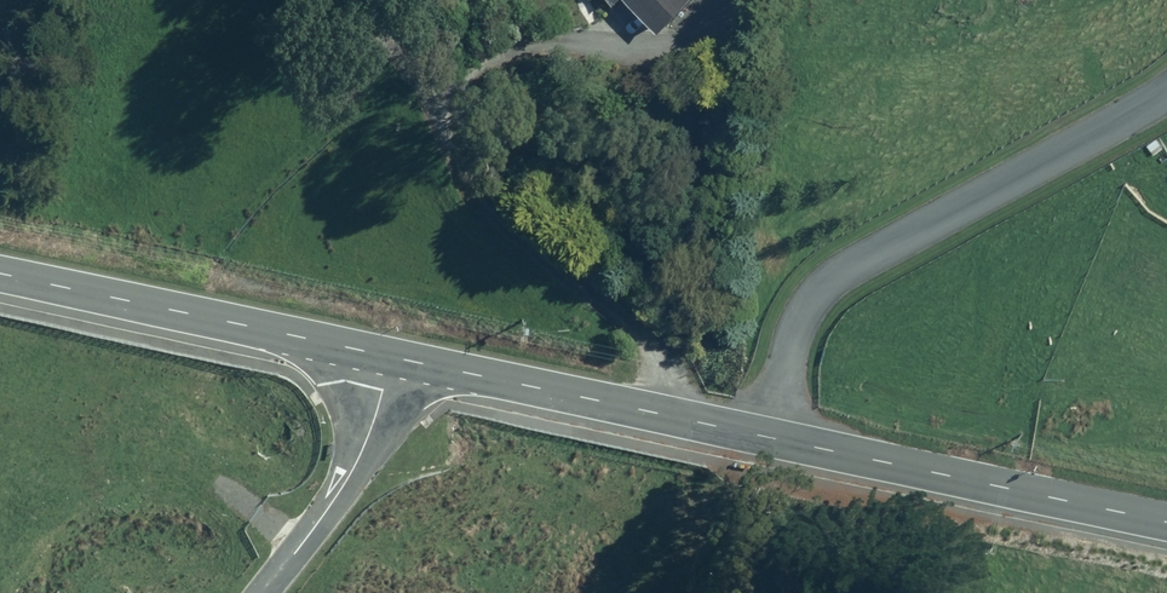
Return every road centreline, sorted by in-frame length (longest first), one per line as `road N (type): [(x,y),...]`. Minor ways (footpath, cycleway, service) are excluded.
road 1 (residential): [(1166,88),(822,293),(794,333),(771,438)]
road 2 (unclassified): [(771,438),(1166,521)]
road 3 (unclassified): [(0,274),(389,356)]
road 4 (unclassified): [(389,356),(771,438)]
road 5 (residential): [(389,356),(352,467),(265,592)]

